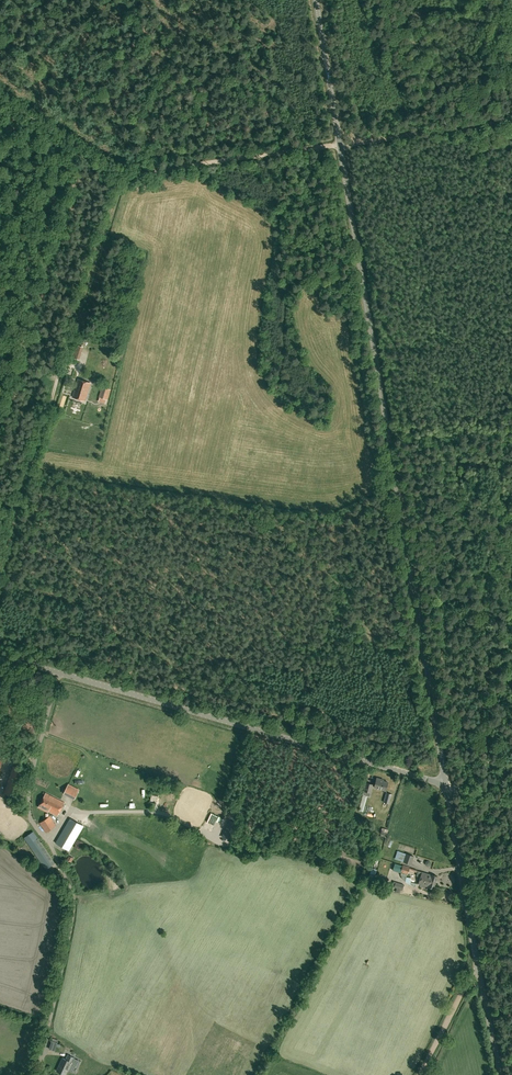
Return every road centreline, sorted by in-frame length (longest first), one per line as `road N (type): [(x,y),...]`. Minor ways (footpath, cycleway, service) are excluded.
road 1 (tertiary): [(446,784),(316,0)]
road 2 (track): [(124,174),(0,570)]
road 3 (tertiary): [(446,784),(60,674)]
road 4 (tertiary): [(501,1074),(446,784)]
road 5 (unclassified): [(60,674),(28,805),(73,909)]
road 6 (track): [(311,148),(124,174)]
road 7 (track): [(340,144),(511,119)]
road 8 (unclassified): [(45,1074),(73,909)]
road 9 (track): [(124,174),(0,95)]
road 10 (track): [(420,1074),(478,968)]

